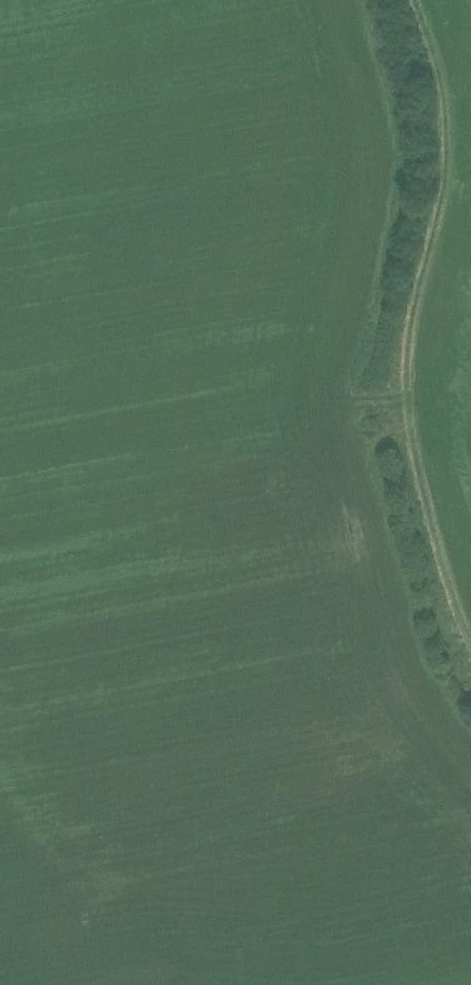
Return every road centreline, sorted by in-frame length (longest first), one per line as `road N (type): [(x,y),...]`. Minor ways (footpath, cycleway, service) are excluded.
road 1 (track): [(470,640),(446,587),(387,383),(439,168),(433,71),(412,0)]
road 2 (track): [(387,383),(71,546),(0,605)]

